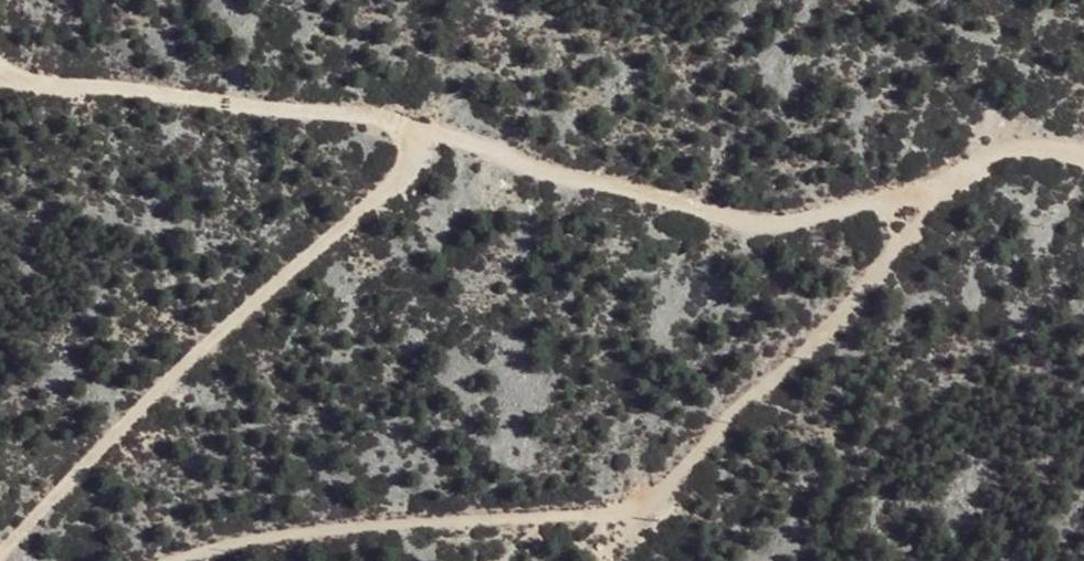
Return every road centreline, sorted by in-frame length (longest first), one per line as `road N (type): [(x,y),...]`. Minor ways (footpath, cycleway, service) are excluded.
road 1 (track): [(175,560),(241,540),(605,512),(643,499),(840,316),(944,185)]
road 2 (track): [(0,555),(167,384),(374,198),(425,133)]
road 3 (track): [(425,133),(760,227),(944,185)]
road 4 (track): [(0,69),(63,86),(373,114),(425,133)]
road 5 (track): [(944,185),(993,158),(1043,150),(1083,157)]

